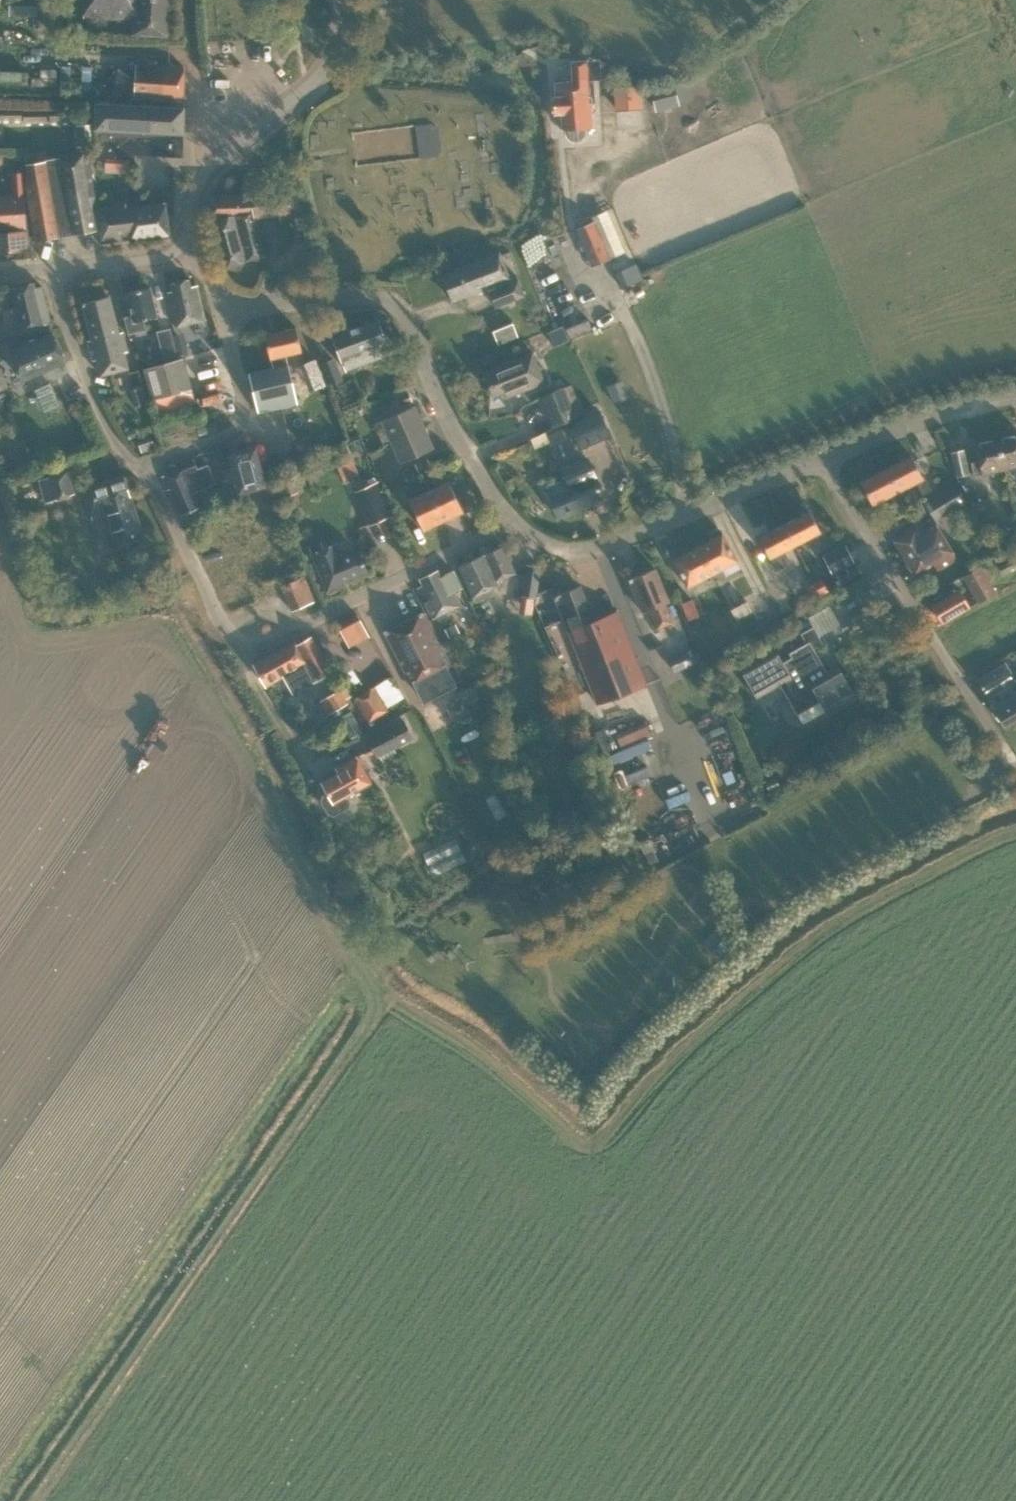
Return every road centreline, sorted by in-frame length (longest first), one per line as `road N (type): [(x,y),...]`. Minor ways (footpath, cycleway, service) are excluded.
road 1 (residential): [(507,521),(241,646),(223,627),(147,468)]
road 2 (residential): [(507,521),(393,302),(334,296),(225,311)]
road 3 (residential): [(1015,770),(823,464)]
road 4 (residential): [(507,521),(568,551),(599,547),(823,464)]
road 5 (tertiary): [(341,0),(334,56),(220,154),(196,187),(179,247)]
road 6 (residential): [(55,272),(91,393),(122,454),(147,468)]
road 7 (residential): [(147,468),(240,421),(225,311)]
road 8 (residential): [(823,464),(915,424),(1015,400)]
road 9 (tertiary): [(179,247),(162,258),(55,272)]

